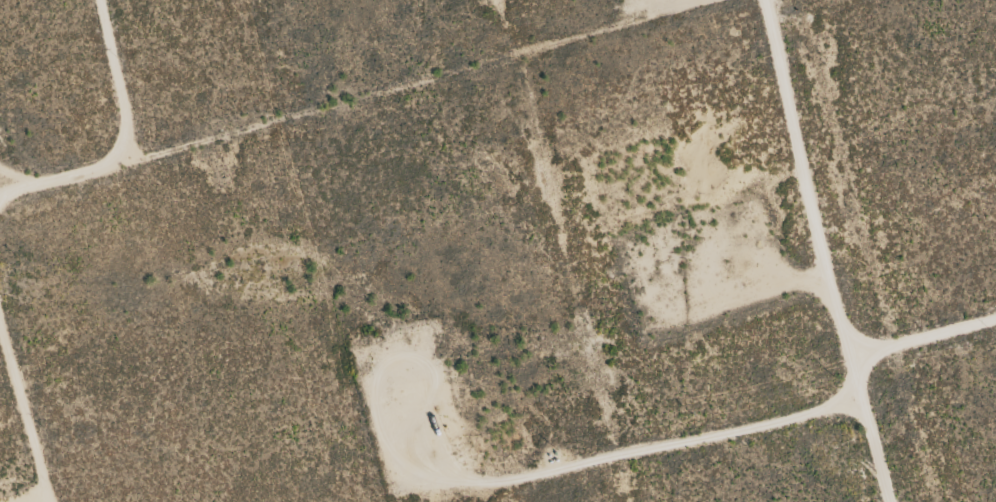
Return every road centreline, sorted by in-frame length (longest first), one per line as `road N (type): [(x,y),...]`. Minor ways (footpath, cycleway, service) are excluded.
road 1 (track): [(0,196),(20,184),(686,0)]
road 2 (track): [(764,0),(892,501)]
road 3 (track): [(55,501),(0,317)]
road 4 (track): [(127,154),(96,0)]
road 5 (track): [(995,321),(855,361)]

